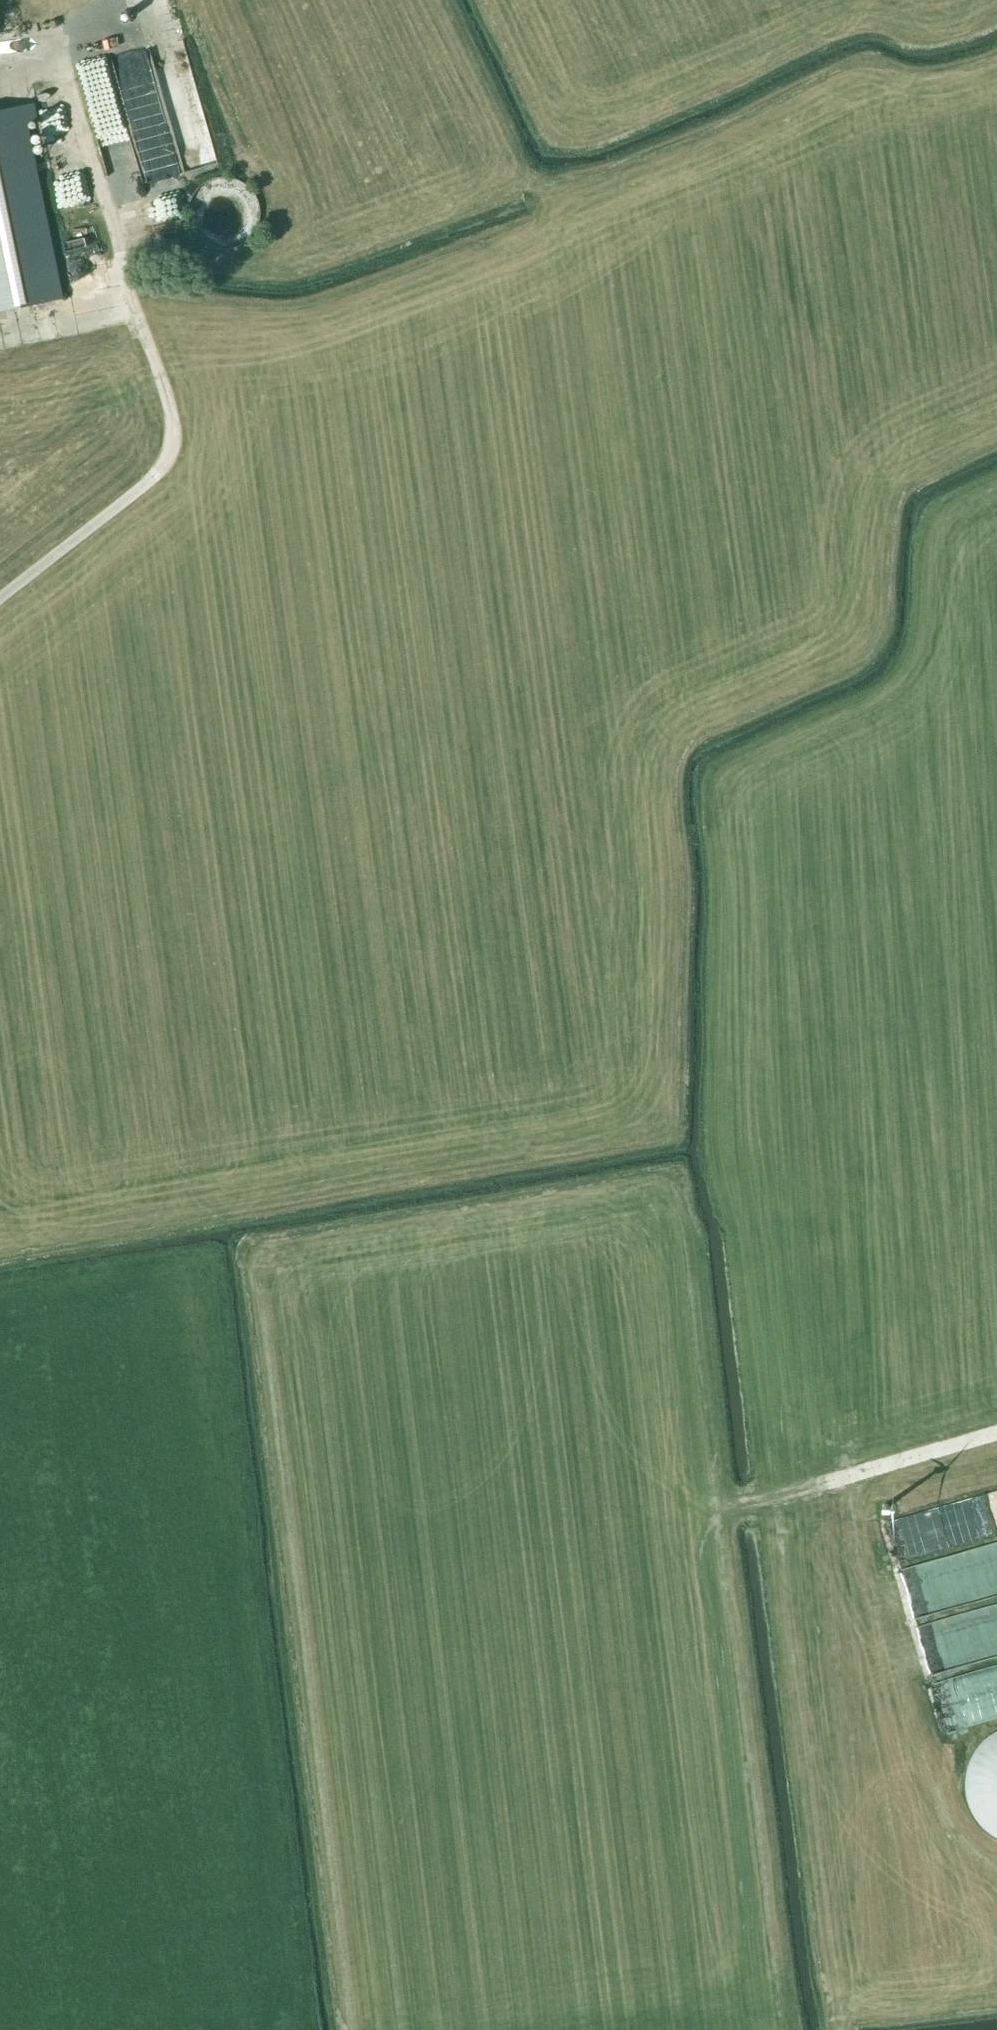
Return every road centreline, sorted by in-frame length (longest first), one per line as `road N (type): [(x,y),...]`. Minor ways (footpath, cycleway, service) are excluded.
road 1 (unclassified): [(0,602),(165,470),(177,442),(129,280)]

